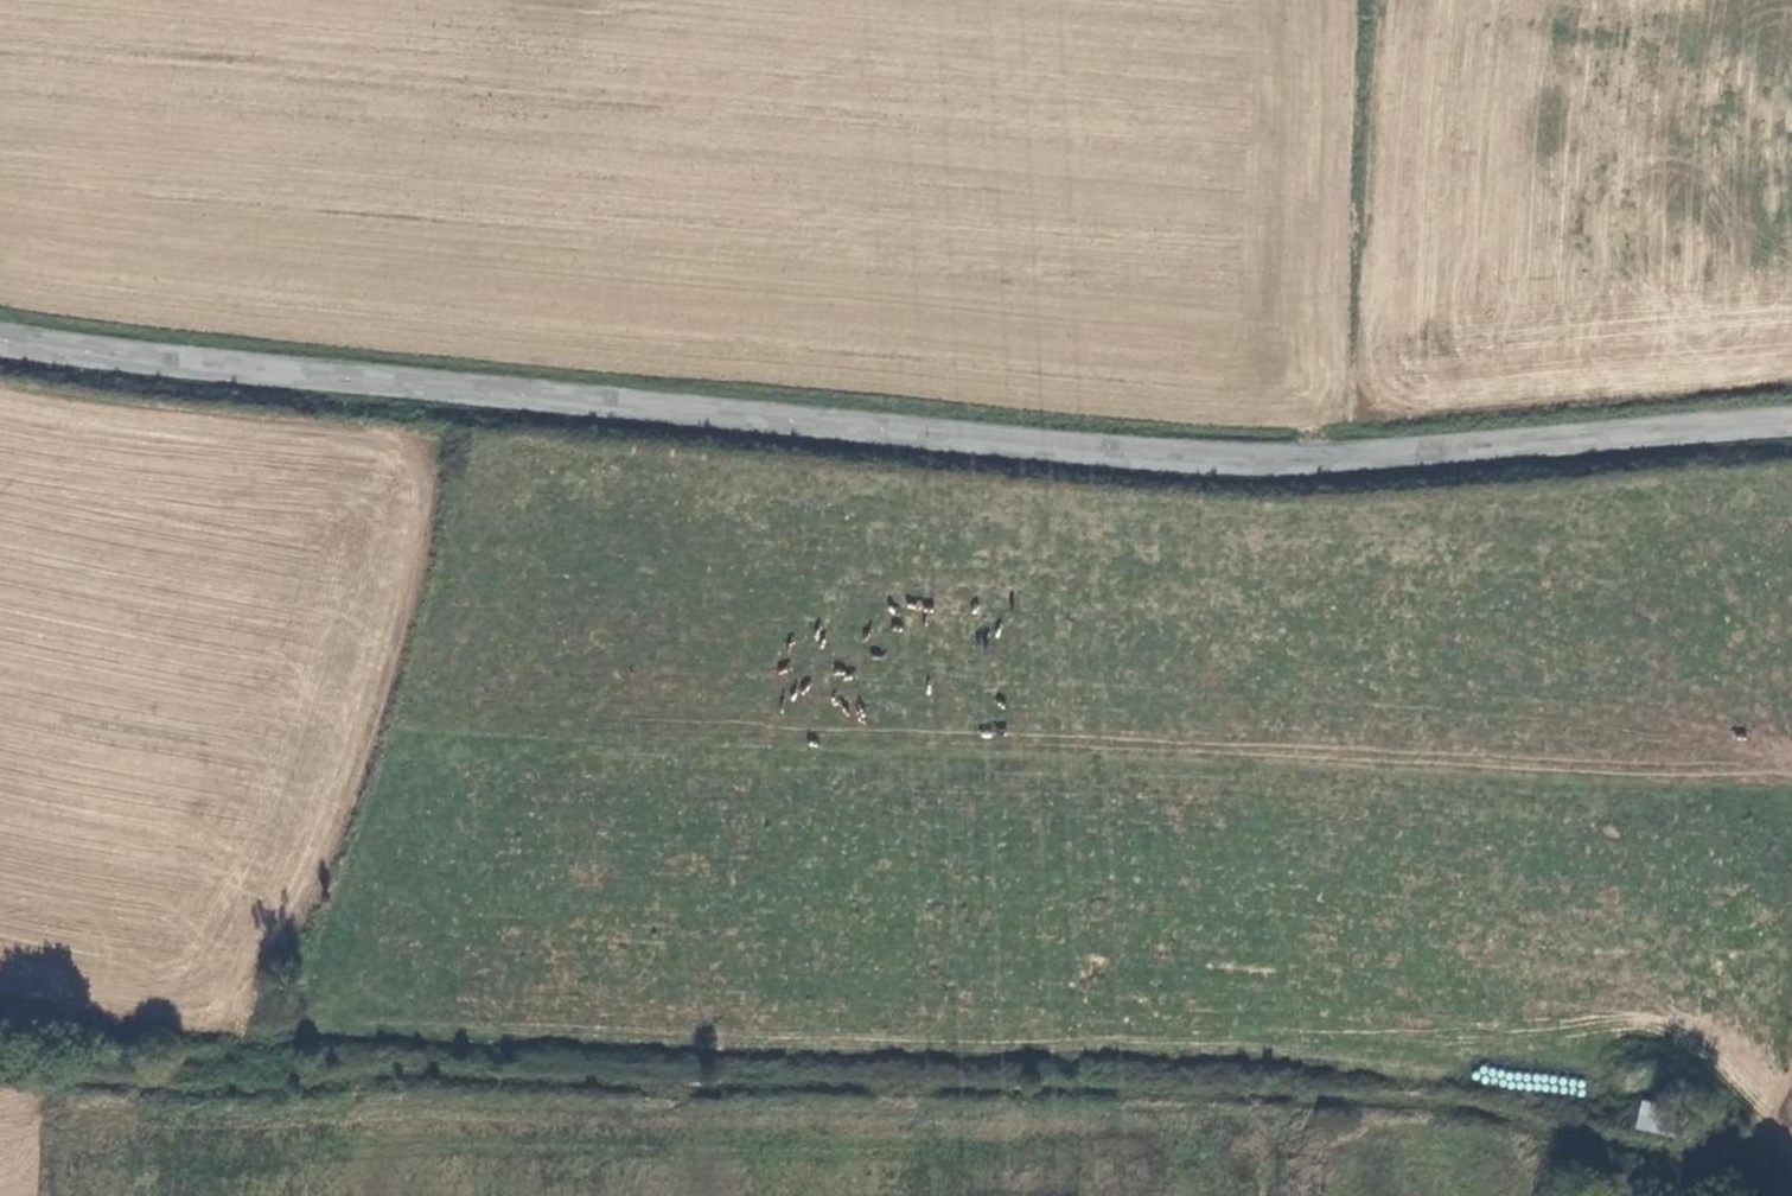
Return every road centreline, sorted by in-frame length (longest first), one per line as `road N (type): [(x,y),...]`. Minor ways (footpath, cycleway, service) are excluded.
road 1 (tertiary): [(0,339),(302,376),(1232,459),(1370,458),(1791,421)]

